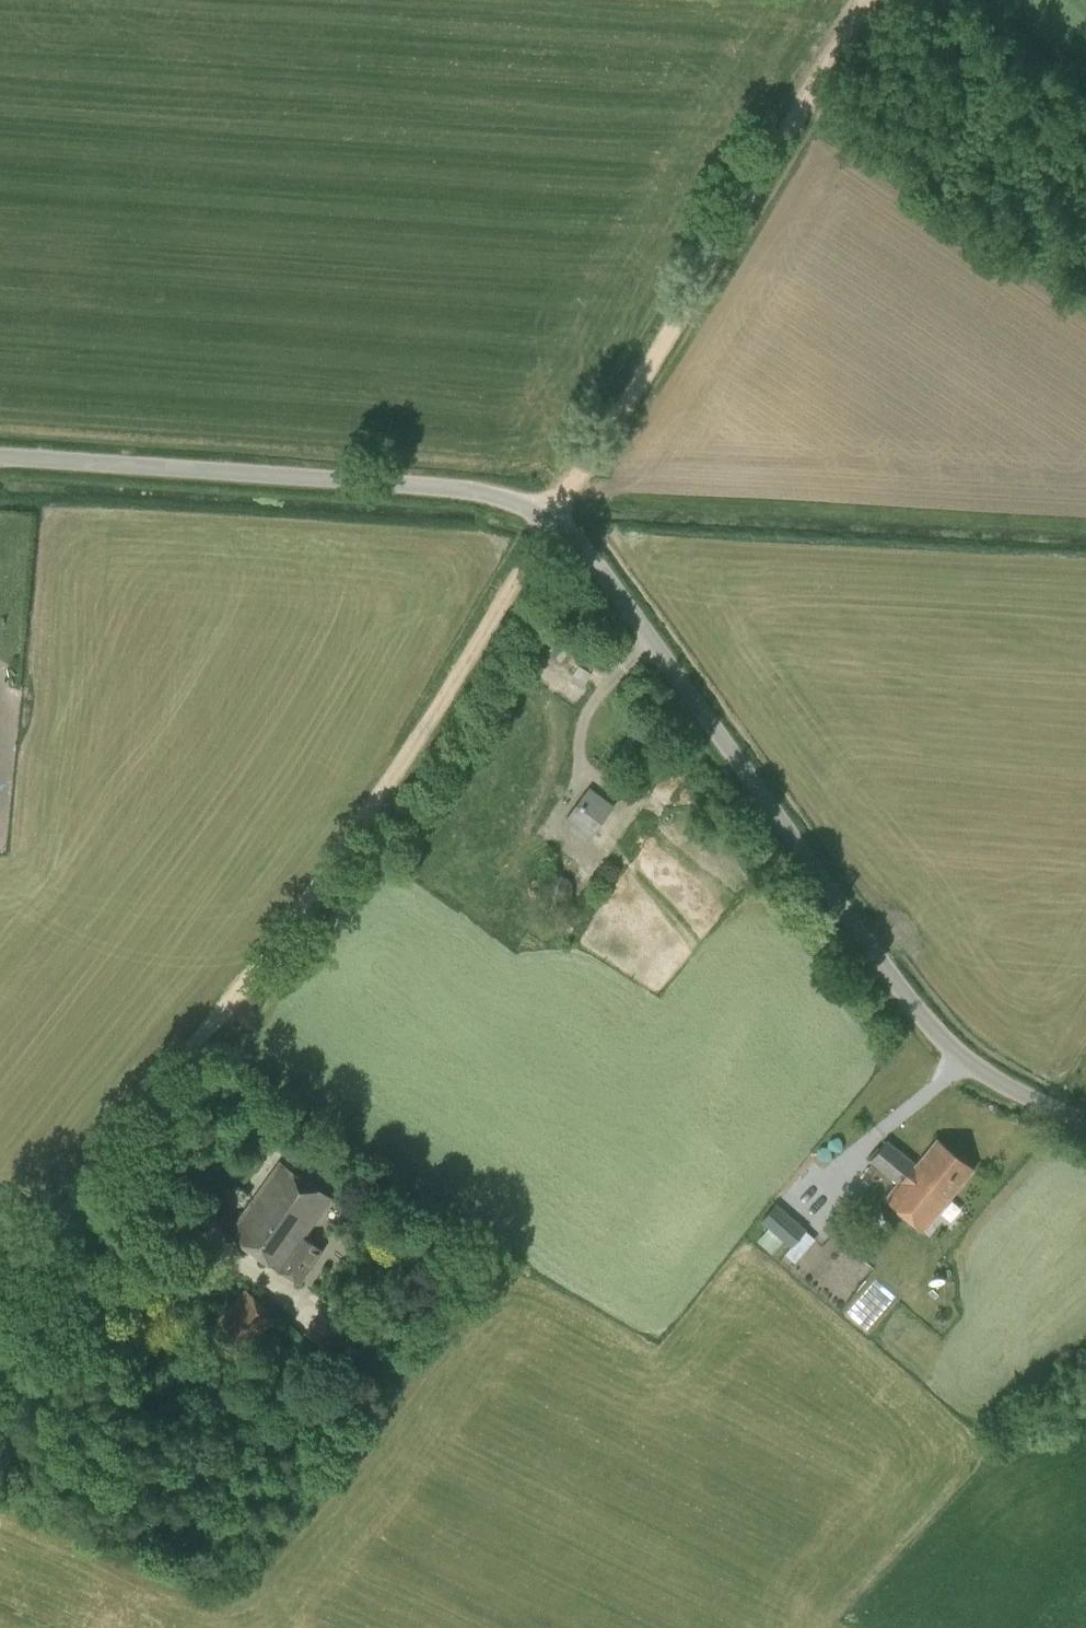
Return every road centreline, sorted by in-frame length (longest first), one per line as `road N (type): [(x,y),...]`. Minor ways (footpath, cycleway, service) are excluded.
road 1 (unclassified): [(1085,1121),(996,1081),(920,1021),(614,560),(552,493),(315,465),(0,446)]
road 2 (track): [(859,0),(352,825),(217,1014),(111,1137)]
road 3 (unclassified): [(0,1336),(46,1231),(111,1137)]

